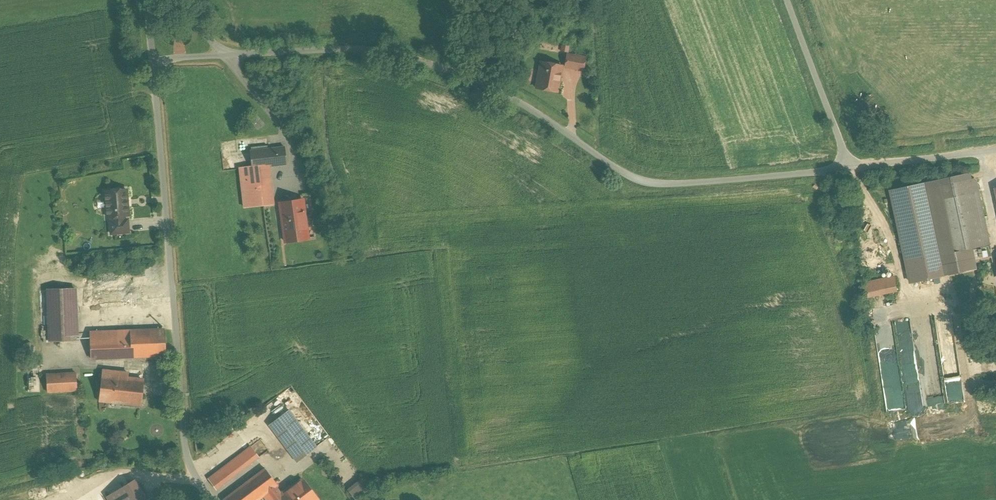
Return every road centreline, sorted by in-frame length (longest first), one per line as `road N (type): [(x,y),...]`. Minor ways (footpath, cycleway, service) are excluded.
road 1 (unclassified): [(848,169),(649,185),(495,92),(403,57),(370,51),(227,58)]
road 2 (unclassified): [(209,499),(185,448),(154,72)]
road 3 (unclassified): [(848,169),(789,0)]
road 4 (unclassified): [(995,151),(848,169)]

